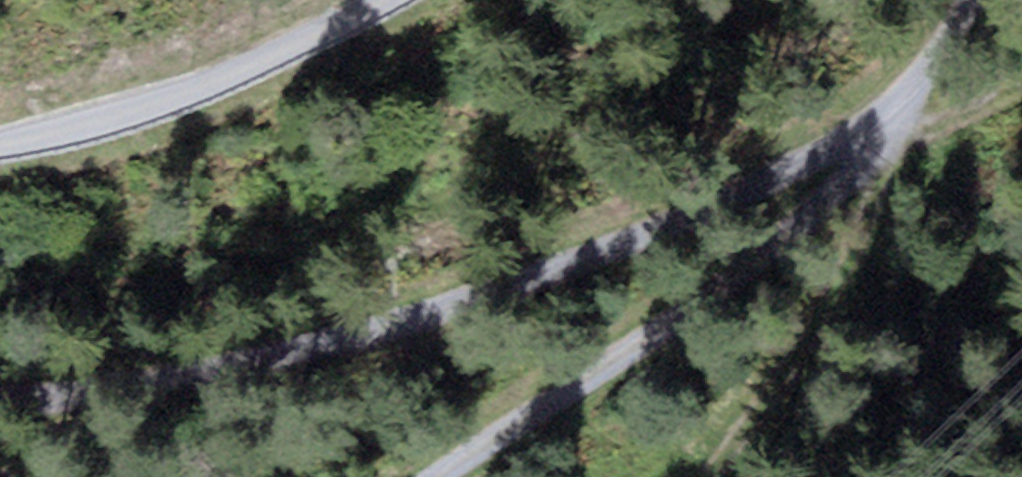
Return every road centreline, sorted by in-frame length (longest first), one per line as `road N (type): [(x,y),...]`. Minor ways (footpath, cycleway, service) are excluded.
road 1 (track): [(892,132),(673,225),(435,310),(292,353),(118,390),(0,402)]
road 2 (track): [(433,476),(802,222),(892,132)]
road 3 (unclassified): [(0,144),(206,84),(382,0)]
road 4 (track): [(720,476),(814,345),(866,234),(892,132)]
road 5 (track): [(892,132),(967,0)]

